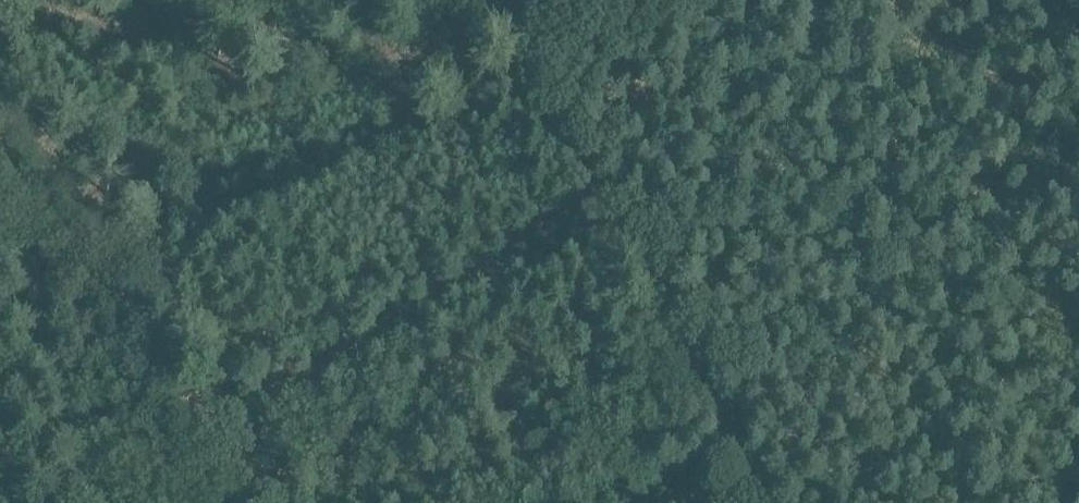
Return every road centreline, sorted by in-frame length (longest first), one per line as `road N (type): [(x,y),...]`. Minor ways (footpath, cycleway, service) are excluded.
road 1 (track): [(550,0),(528,53),(533,96),(765,502)]
road 2 (track): [(0,250),(117,502)]

